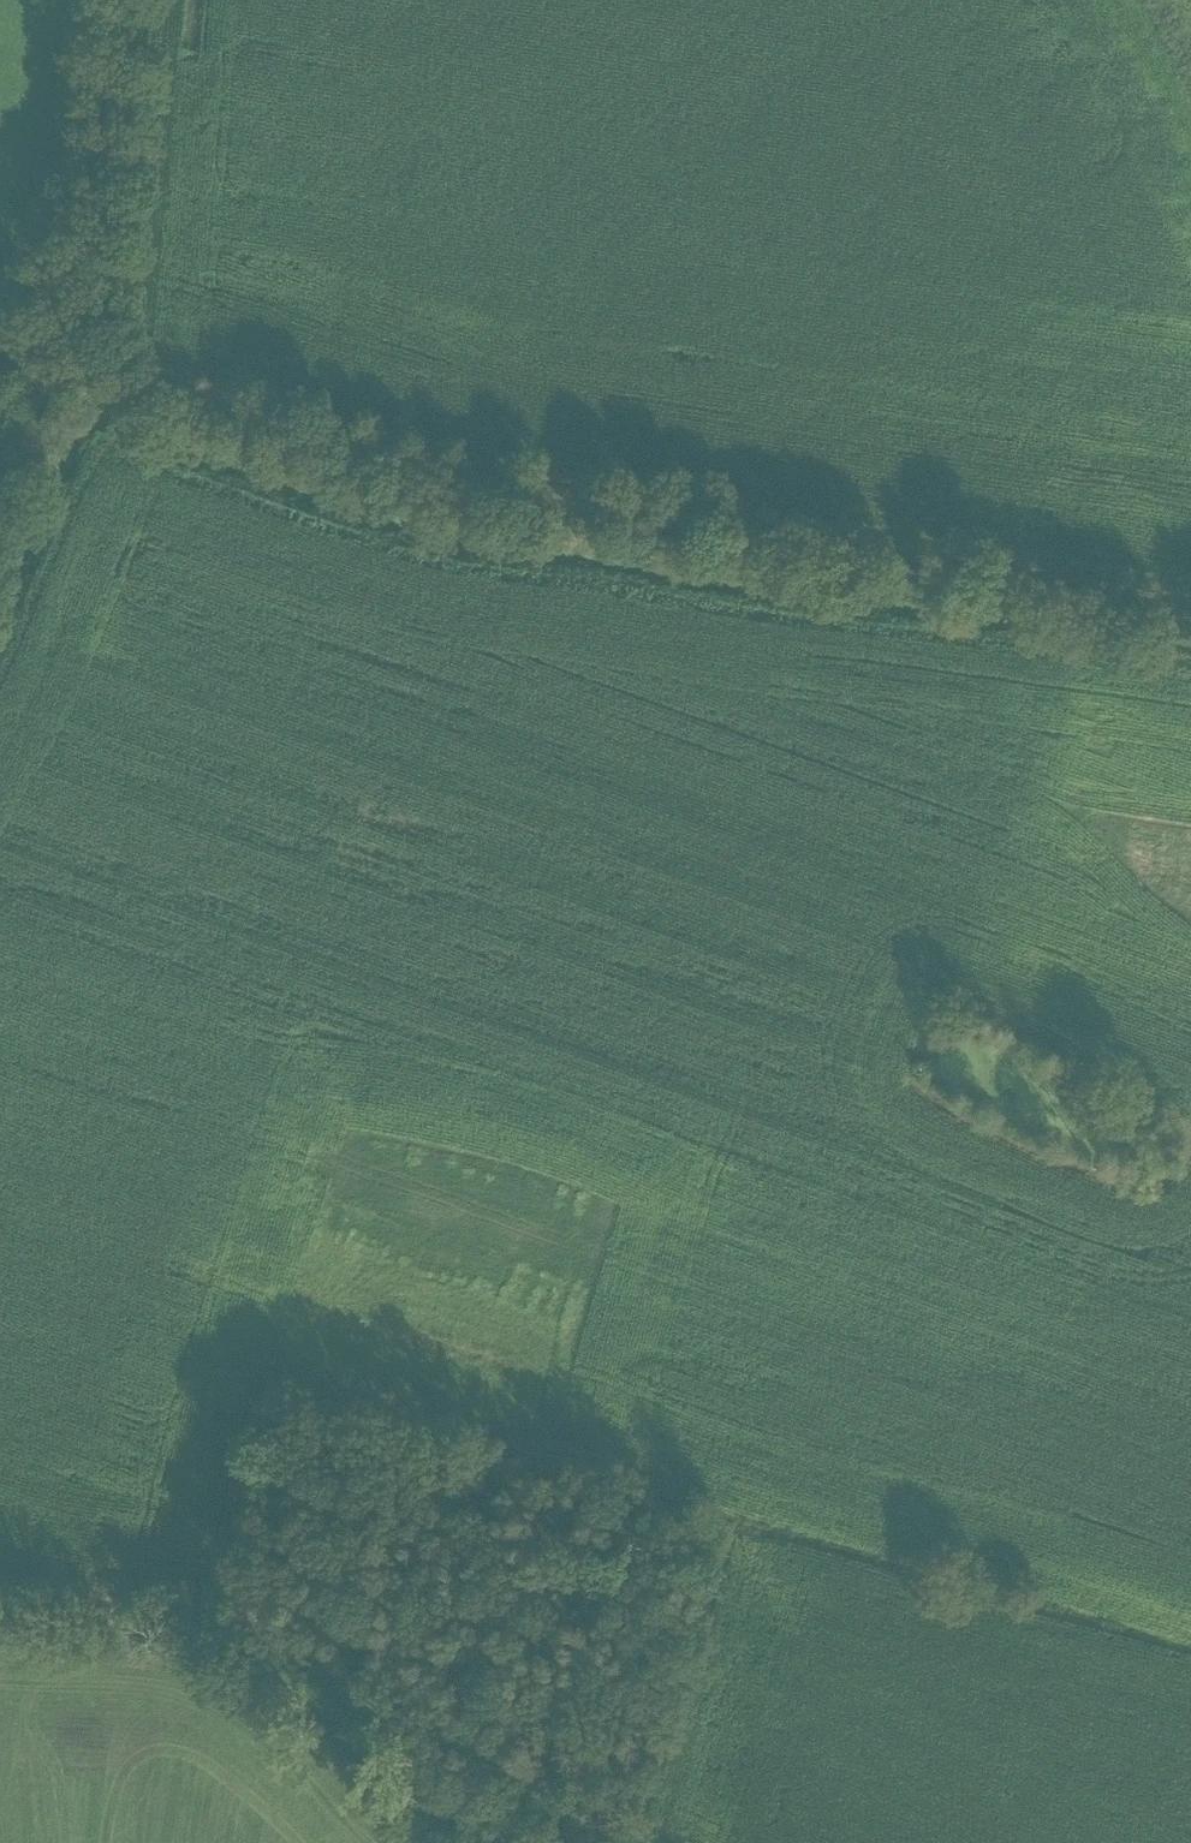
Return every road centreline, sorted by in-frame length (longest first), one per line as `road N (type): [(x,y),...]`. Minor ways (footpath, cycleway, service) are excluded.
road 1 (track): [(1190,605),(471,496),(127,387),(62,414),(0,544)]
road 2 (track): [(0,1617),(206,1639),(516,1842)]

